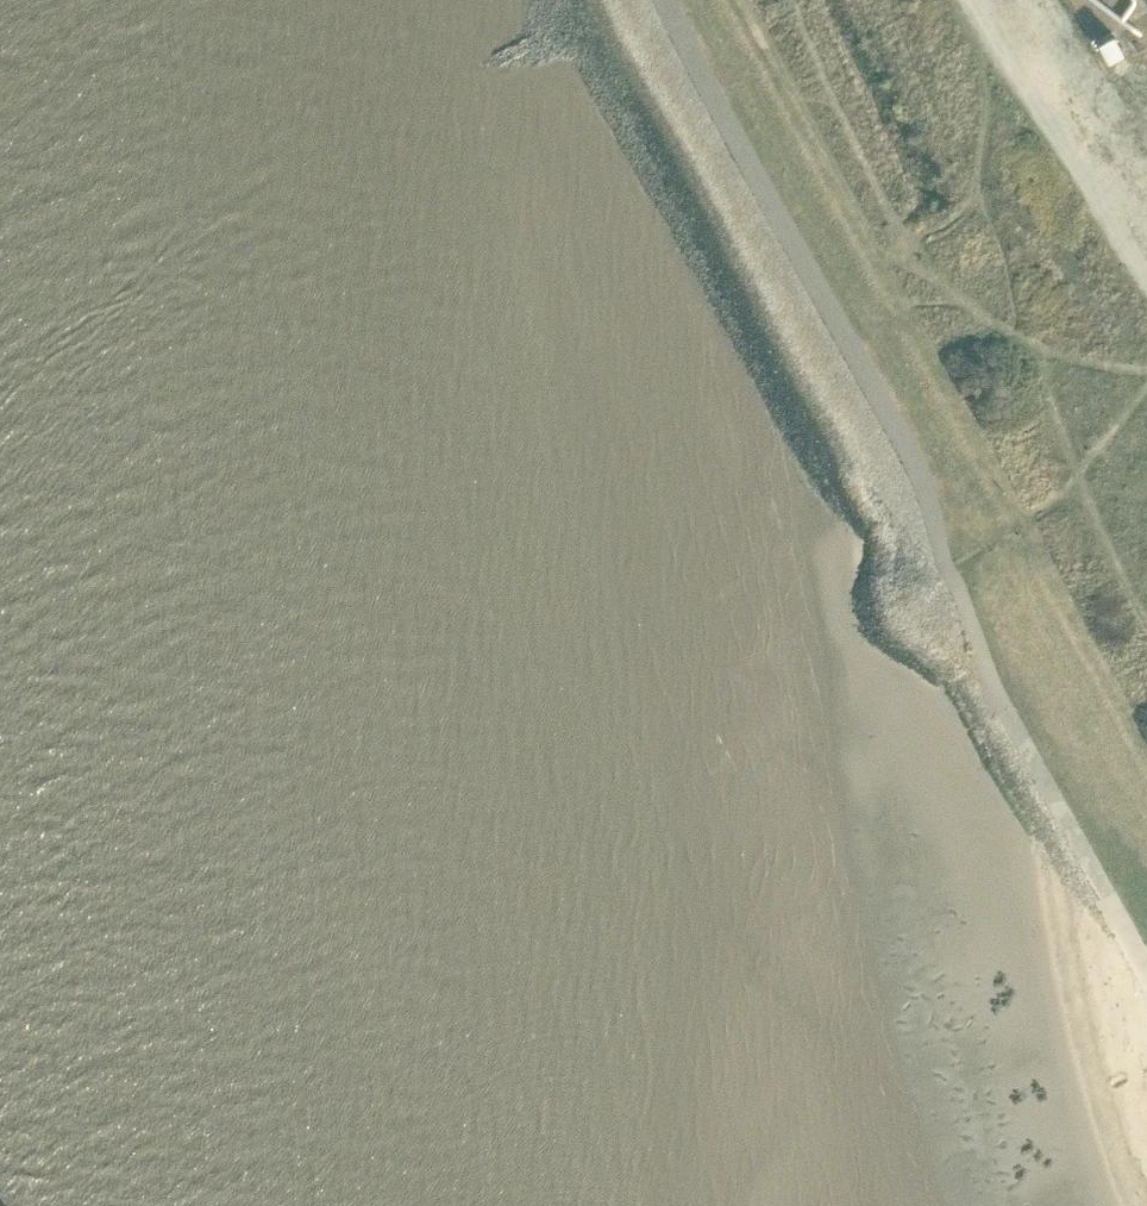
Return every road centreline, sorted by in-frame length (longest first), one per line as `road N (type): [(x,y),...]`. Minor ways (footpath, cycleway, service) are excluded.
road 1 (track): [(975,0),(1146,274)]

